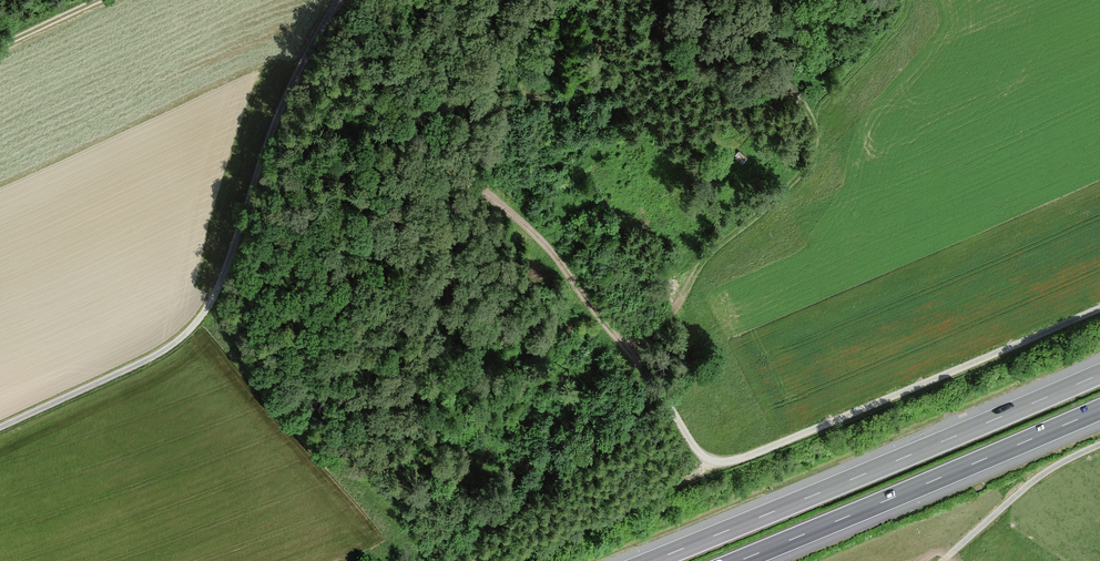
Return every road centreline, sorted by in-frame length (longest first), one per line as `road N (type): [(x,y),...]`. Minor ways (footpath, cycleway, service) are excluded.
road 1 (track): [(1099,308),(741,458),(707,458),(556,256),(430,138),(345,0)]
road 2 (track): [(337,0),(280,112),(212,300),(193,327),(146,361),(0,428)]
road 3 (motorway): [(1099,374),(652,560)]
road 4 (motorway): [(739,560),(1099,409)]
road 5 (track): [(943,560),(1042,475),(1099,445)]

